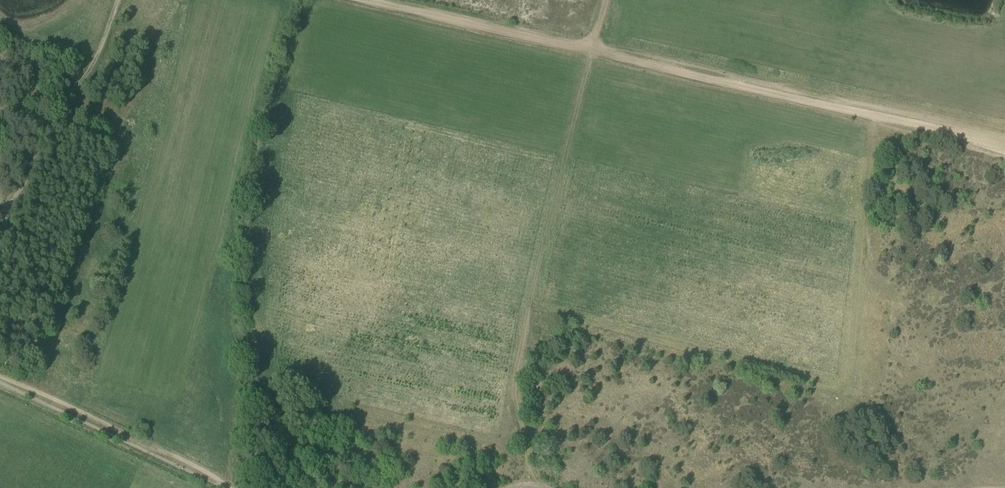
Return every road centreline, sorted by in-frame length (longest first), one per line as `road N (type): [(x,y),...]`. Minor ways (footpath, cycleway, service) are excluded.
road 1 (track): [(543,487),(517,421),(520,352),(592,50)]
road 2 (track): [(1004,152),(592,50)]
road 3 (track): [(0,251),(47,129),(102,48),(118,0)]
road 4 (track): [(229,487),(0,375)]
road 5 (track): [(592,50),(365,0)]

